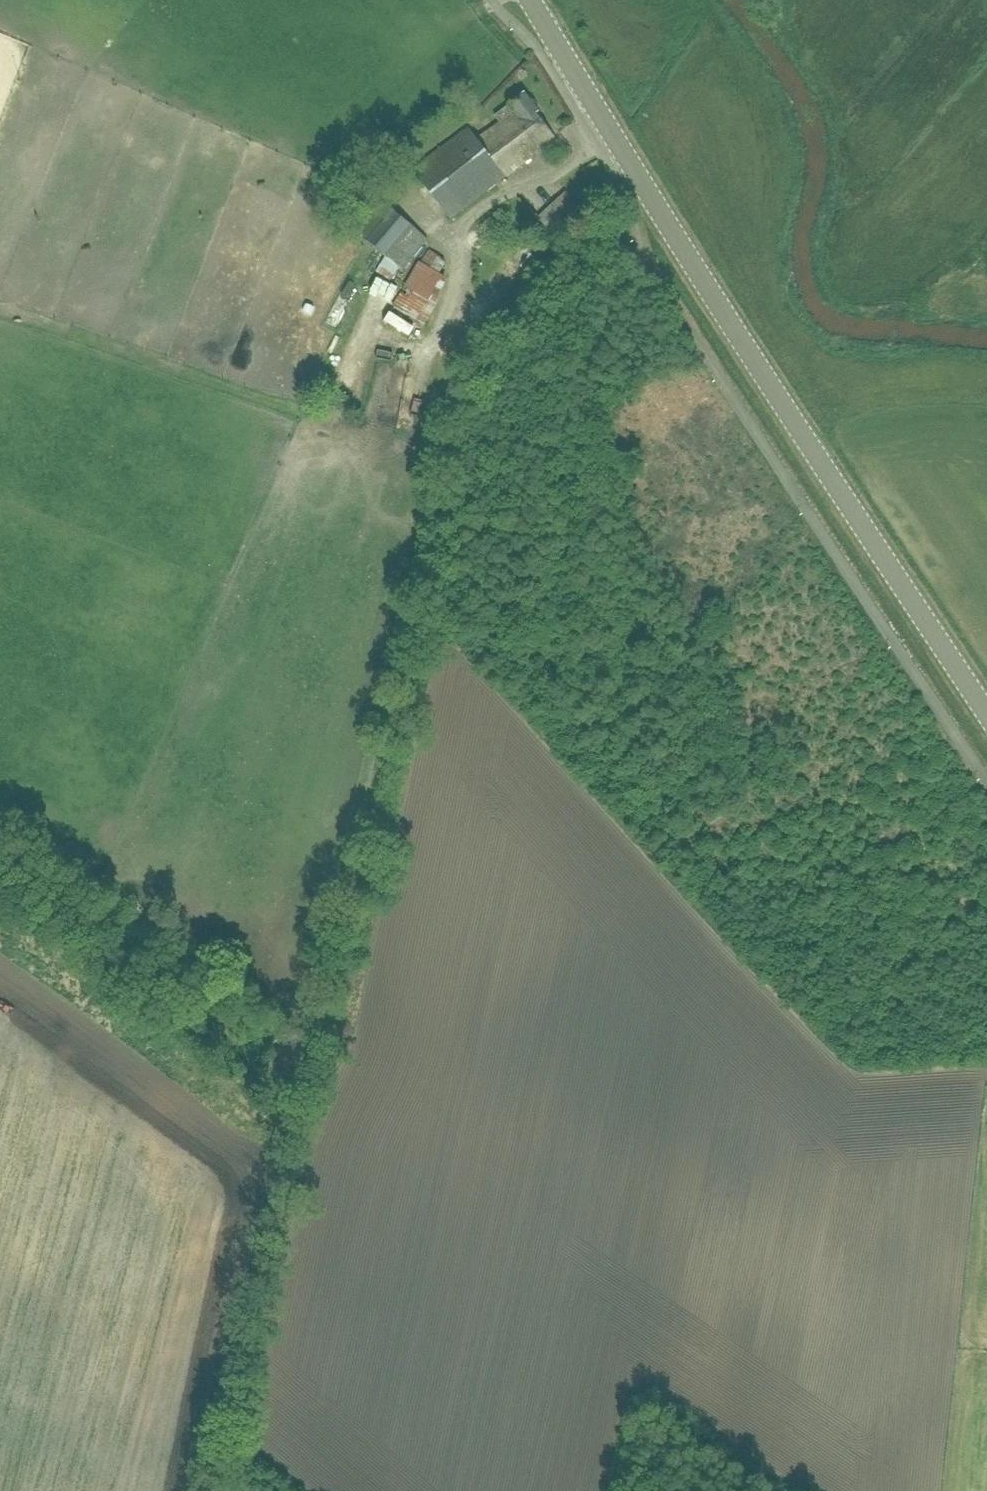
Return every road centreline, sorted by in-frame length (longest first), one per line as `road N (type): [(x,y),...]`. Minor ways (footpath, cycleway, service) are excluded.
road 1 (secondary): [(986,716),(531,0)]

